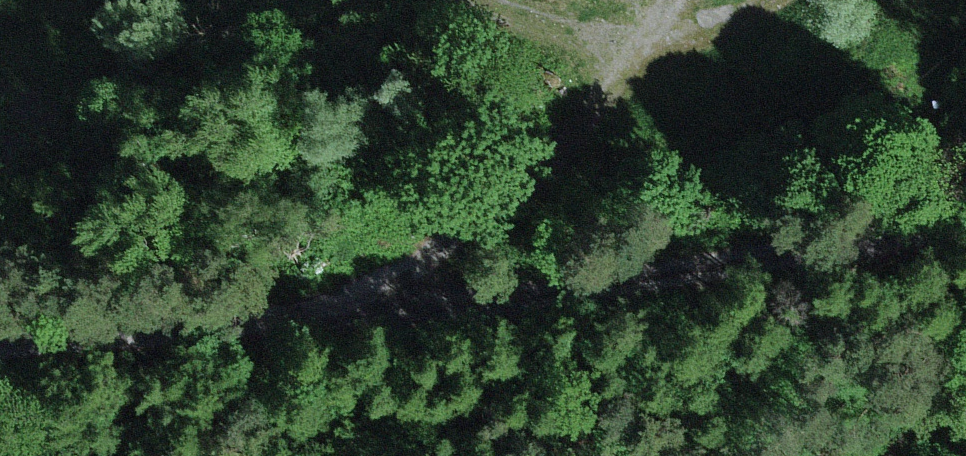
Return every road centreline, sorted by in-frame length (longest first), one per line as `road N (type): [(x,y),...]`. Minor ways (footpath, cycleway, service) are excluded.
road 1 (track): [(0,332),(522,297),(965,215)]
road 2 (track): [(333,310),(461,261),(555,177),(671,0)]
road 3 (track): [(758,0),(731,14),(521,24),(482,0)]

